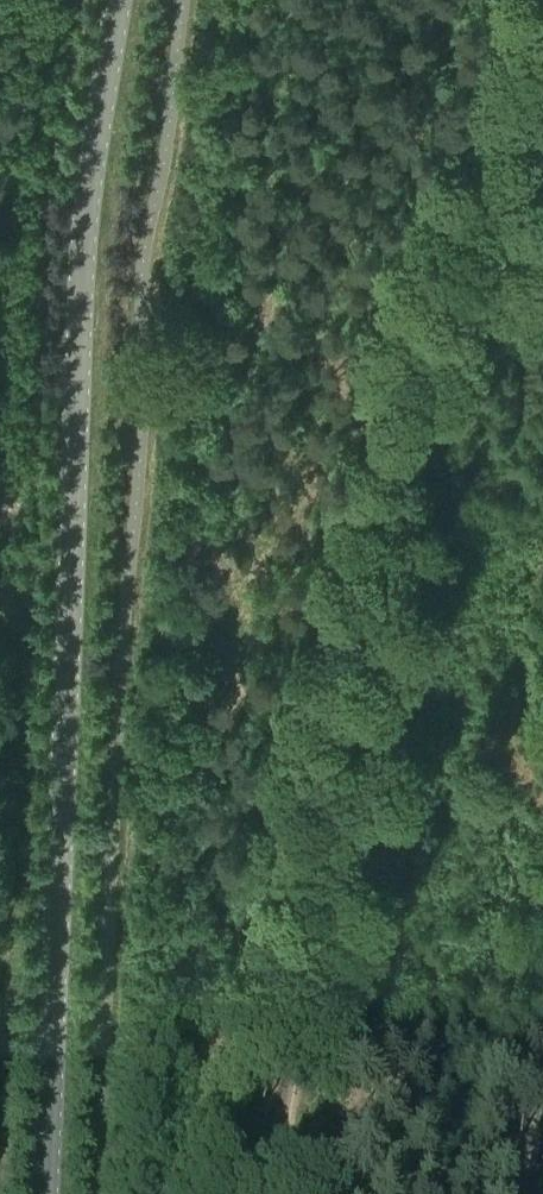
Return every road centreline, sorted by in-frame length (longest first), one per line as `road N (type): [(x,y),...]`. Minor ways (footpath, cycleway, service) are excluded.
road 1 (tertiary): [(48,1193),(80,297),(120,0)]
road 2 (track): [(542,79),(415,413),(276,1193)]

